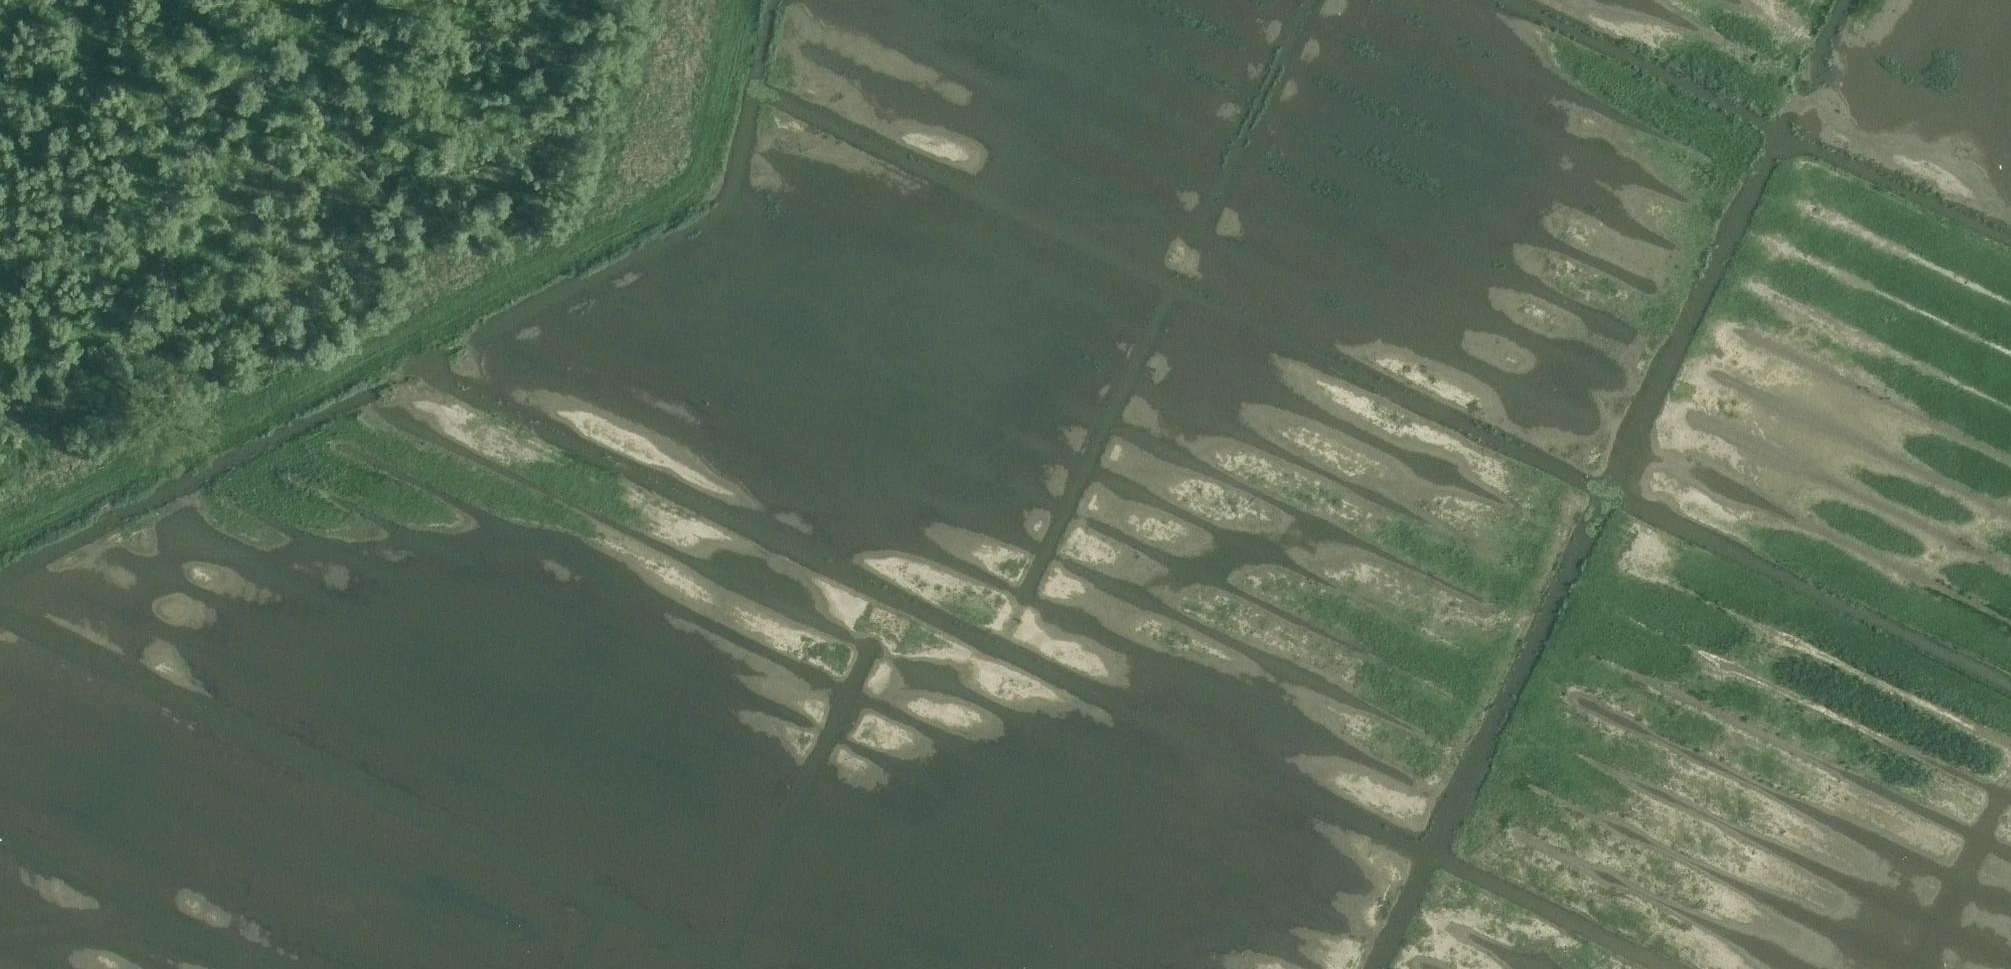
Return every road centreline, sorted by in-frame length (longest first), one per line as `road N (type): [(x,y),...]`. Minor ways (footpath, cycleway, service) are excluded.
road 1 (track): [(754,0),(709,189),(690,212),(0,546)]

